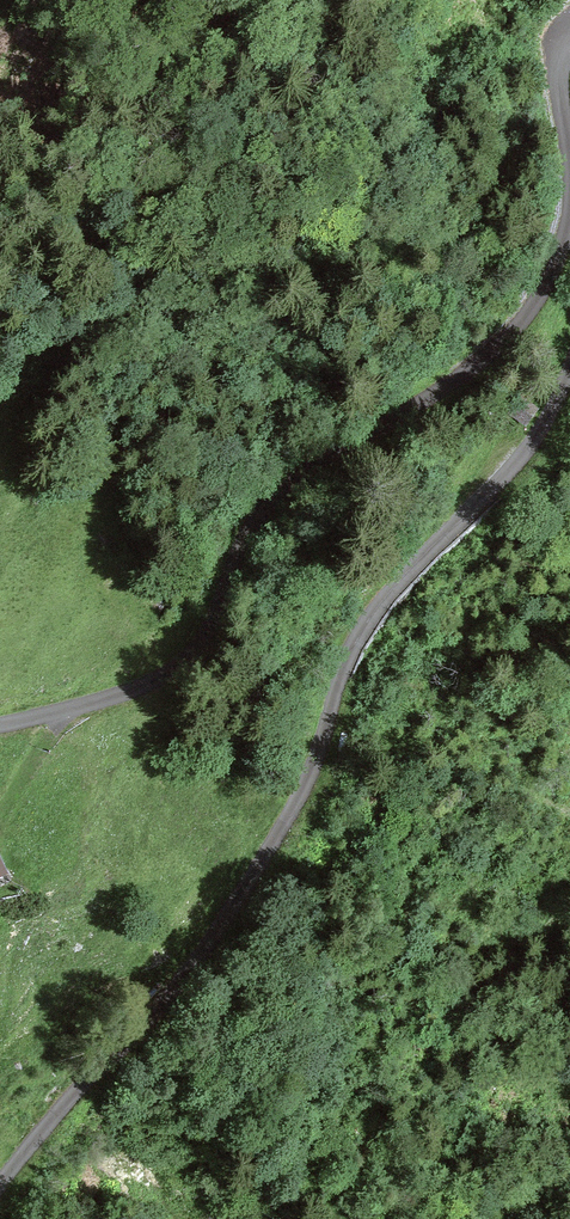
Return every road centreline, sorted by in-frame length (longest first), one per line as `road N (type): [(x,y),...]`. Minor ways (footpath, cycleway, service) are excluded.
road 1 (track): [(569,372),(533,444),(403,578),(360,642),(305,794),(151,1022),(84,1082),(0,1188)]
road 2 (track): [(569,203),(565,237),(533,298),(486,361),(305,479),(238,546),(219,612),(188,665),(137,690),(43,719),(0,722)]

